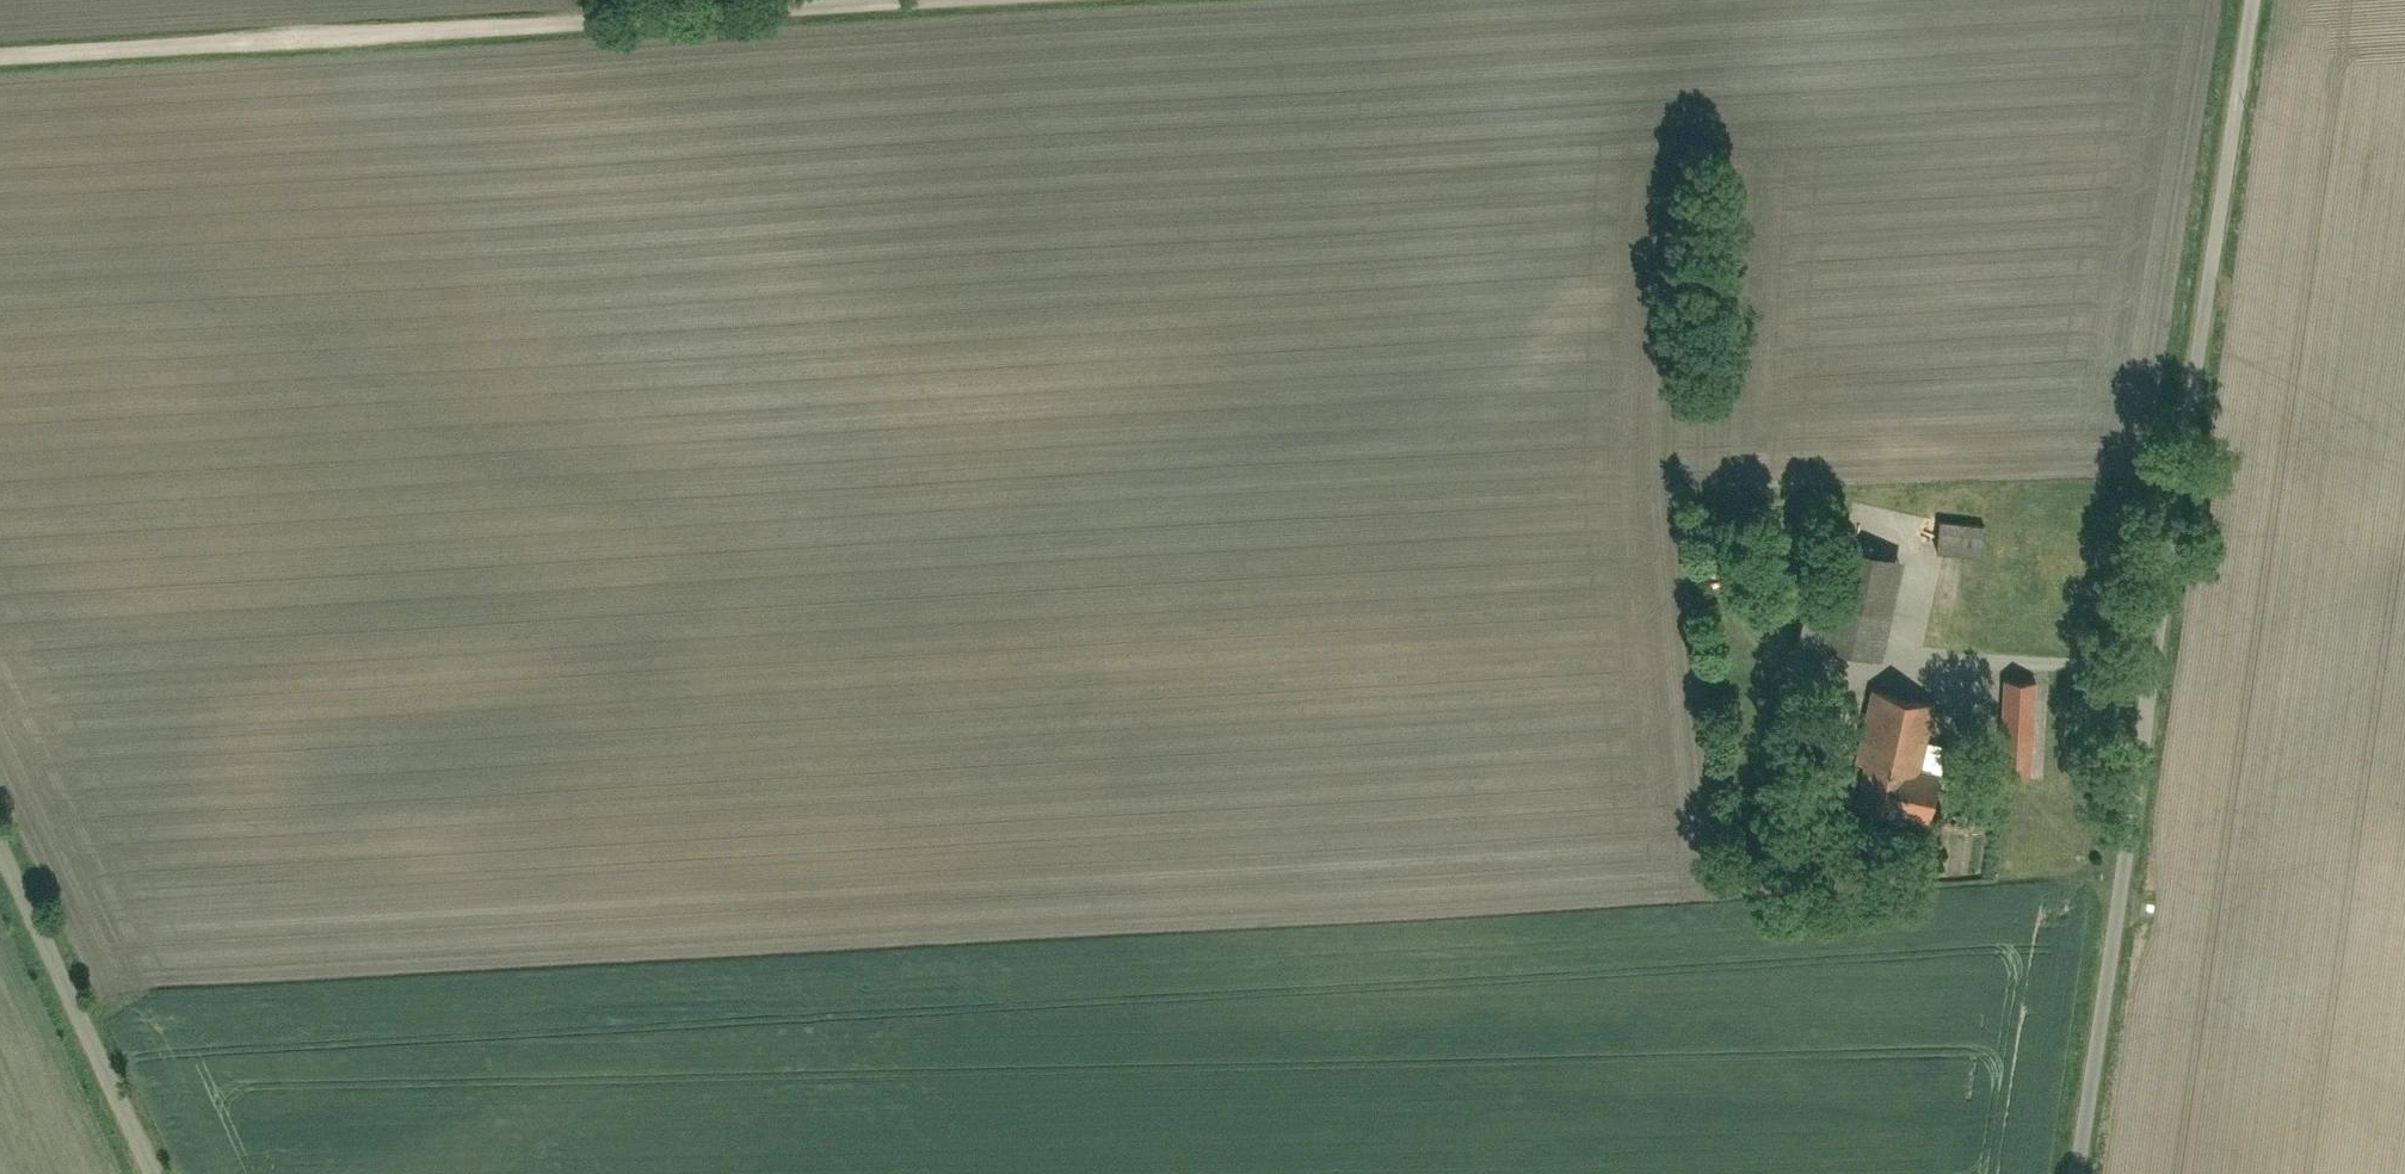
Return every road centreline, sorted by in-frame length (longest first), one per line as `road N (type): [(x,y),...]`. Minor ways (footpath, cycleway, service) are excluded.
road 1 (residential): [(2248,0),(2169,479),(2128,853),(2077,1173)]
road 2 (track): [(891,0),(0,57)]
road 3 (unclassified): [(152,1173),(0,848)]

